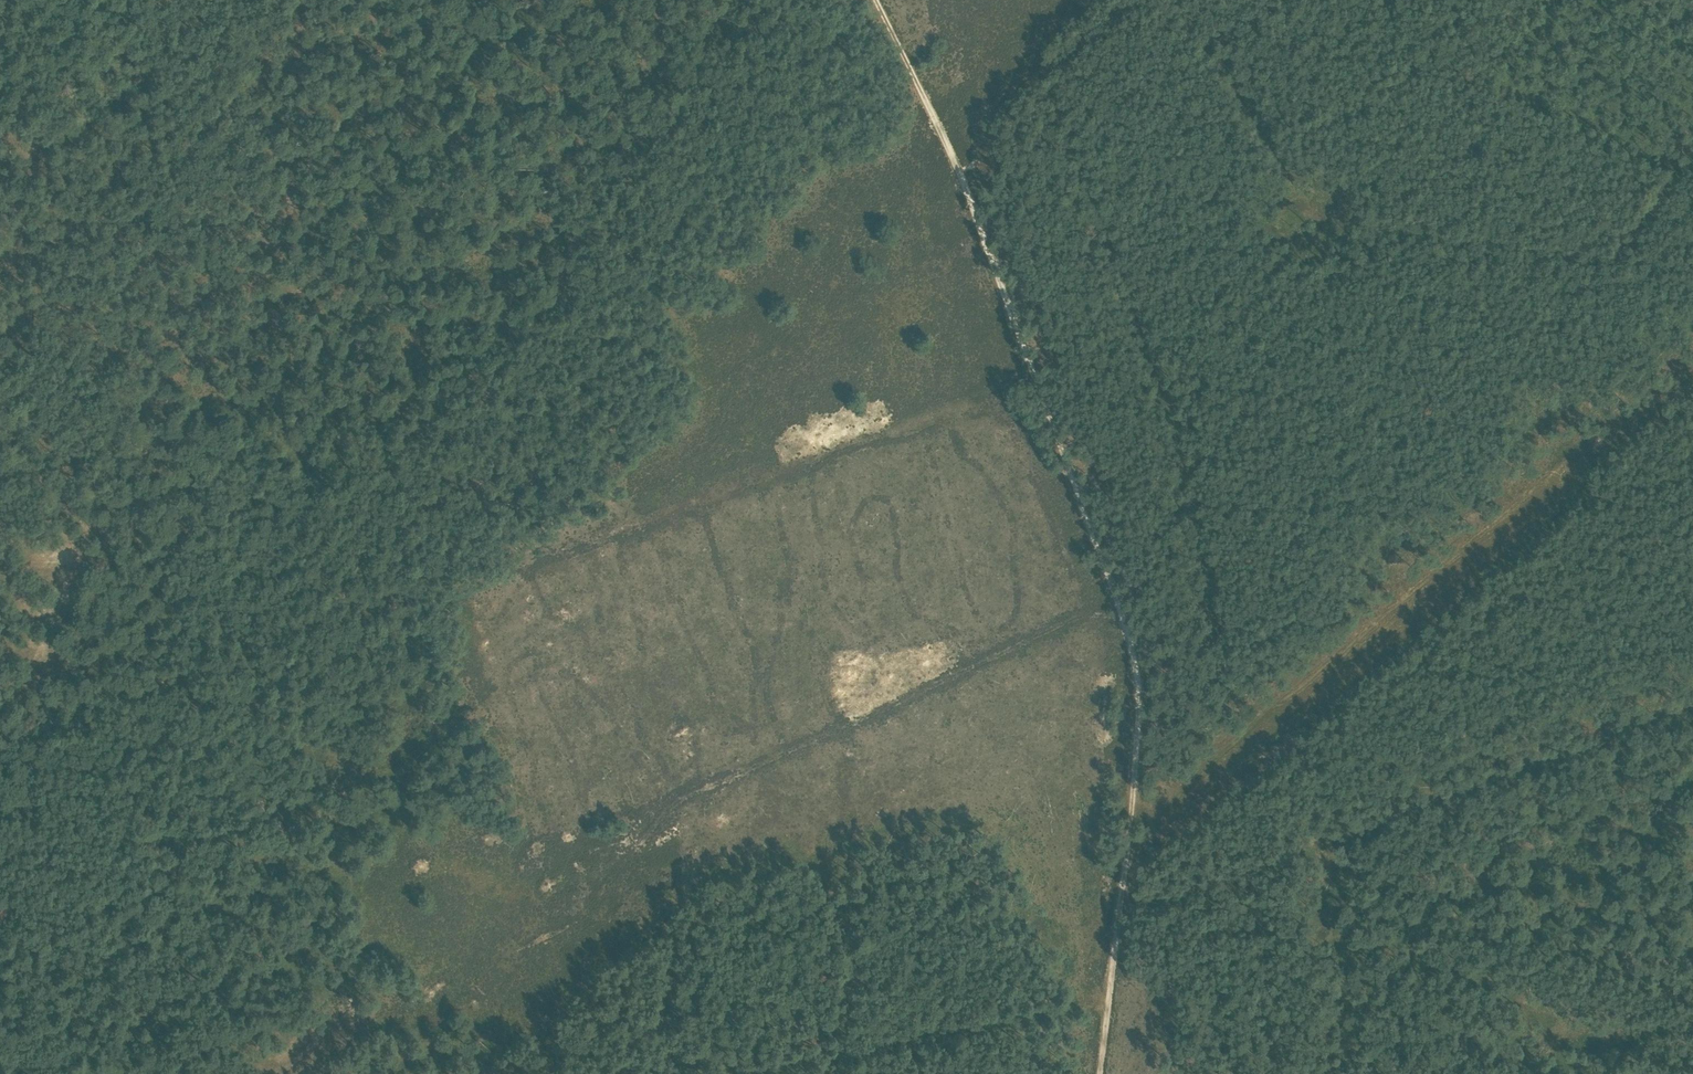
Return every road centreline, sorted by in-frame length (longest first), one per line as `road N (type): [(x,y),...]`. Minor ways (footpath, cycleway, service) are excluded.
road 1 (track): [(1099,1073),(1130,838),(1136,671),(967,189),(876,0)]

